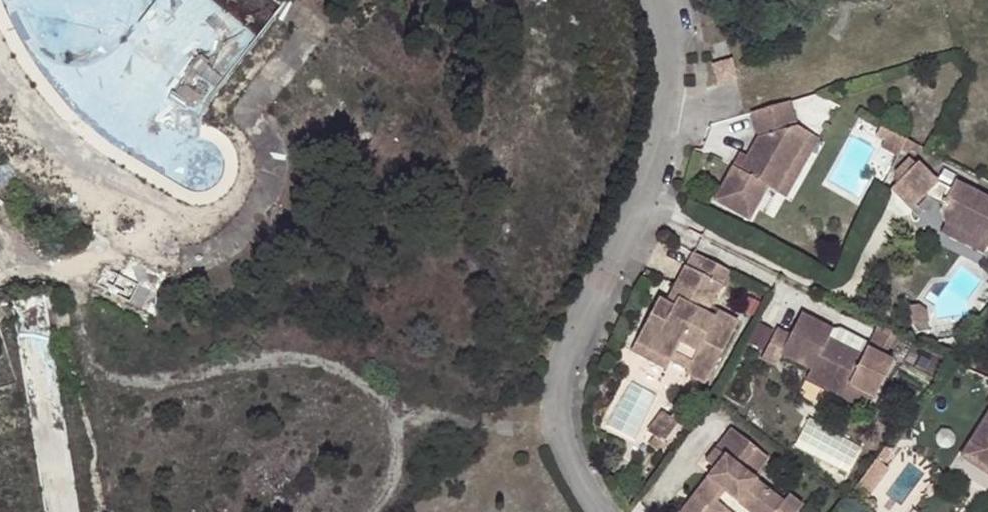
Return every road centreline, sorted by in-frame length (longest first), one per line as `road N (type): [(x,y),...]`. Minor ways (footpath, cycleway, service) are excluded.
road 1 (residential): [(598,511),(571,446),(564,376),(662,139),(671,45),(660,0)]

